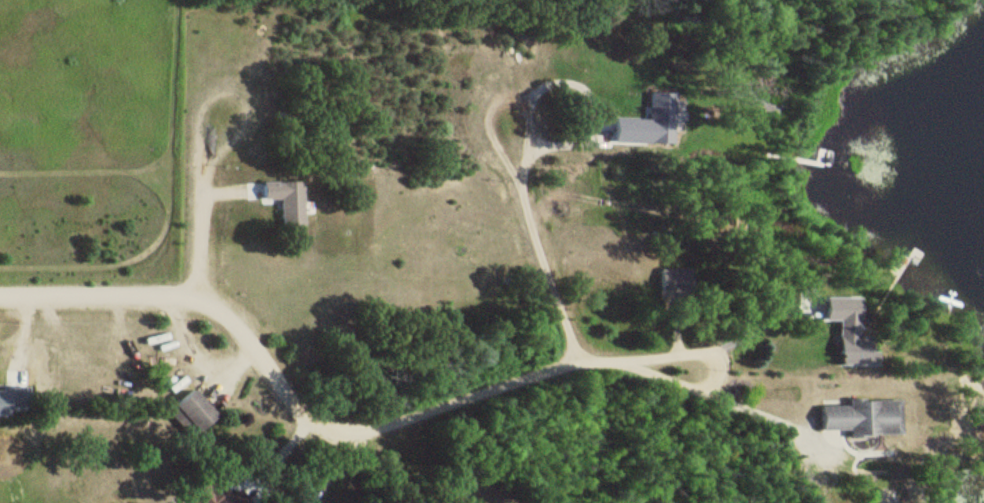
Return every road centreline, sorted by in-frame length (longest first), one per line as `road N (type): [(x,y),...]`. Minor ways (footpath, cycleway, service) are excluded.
road 1 (residential): [(0,305),(205,302),(319,433),(550,366),(646,356),(682,386),(807,442)]
road 2 (residential): [(457,392),(453,0)]
road 3 (residential): [(646,356),(695,352),(786,324),(840,322),(860,353),(841,392)]
road 4 (residential): [(786,324),(749,231),(740,150)]

